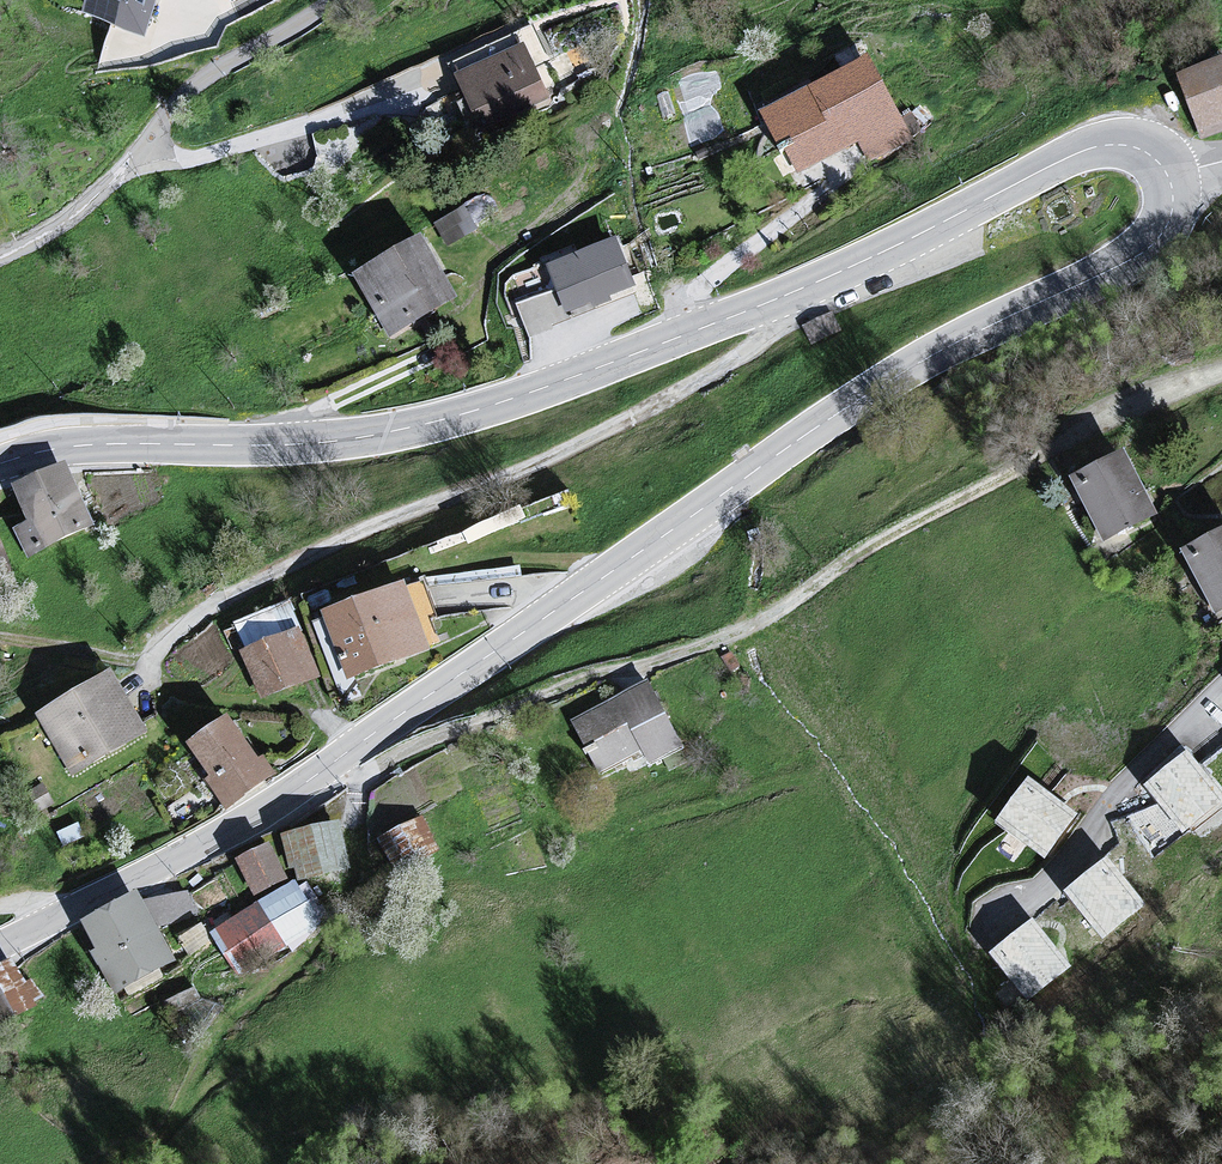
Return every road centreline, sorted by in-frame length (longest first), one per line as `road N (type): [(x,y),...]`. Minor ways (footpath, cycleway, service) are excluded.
road 1 (tertiary): [(1167,177),(1171,215),(1143,253),(911,367),(261,812),(0,946)]
road 2 (tertiary): [(0,462),(96,444),(308,443),(455,417),(822,279),(1085,150),(1129,145),(1151,155),(1167,177)]
road 3 (track): [(361,786),(401,762),(519,715),(691,661),(814,593),(880,545),(1221,381)]
road 4 (track): [(291,444),(309,415),(468,340),(490,248),(587,188),(610,145)]
road 5 (residential): [(336,0),(194,85),(135,159),(80,211),(0,257)]
road 6 (track): [(1221,691),(1126,791),(1077,857),(994,931)]

